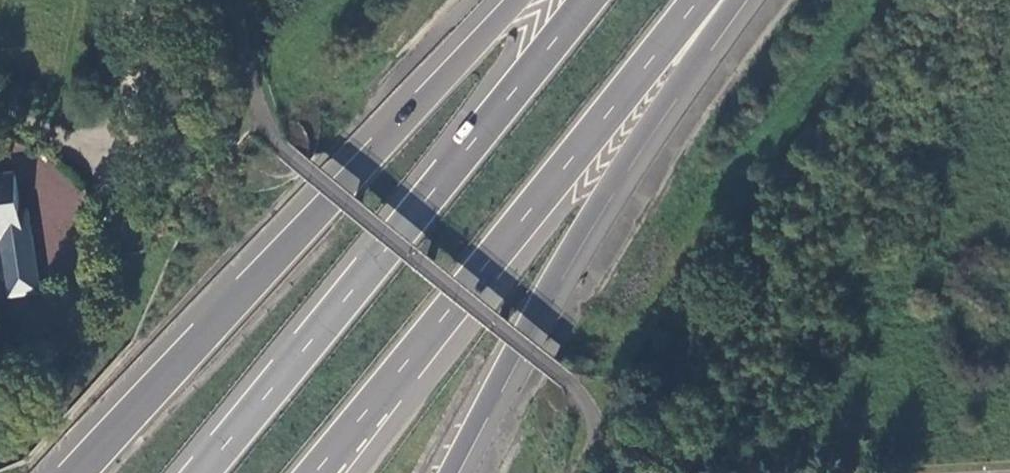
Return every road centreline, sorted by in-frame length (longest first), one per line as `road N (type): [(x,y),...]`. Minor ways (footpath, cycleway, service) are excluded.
road 1 (trunk): [(519,0),(78,472)]
road 2 (trunk): [(312,472),(700,0)]
road 3 (trunk): [(587,0),(203,472)]
road 4 (trunk): [(448,472),(587,218),(737,0)]
road 5 (residential): [(129,0),(130,103),(121,130),(105,142)]

